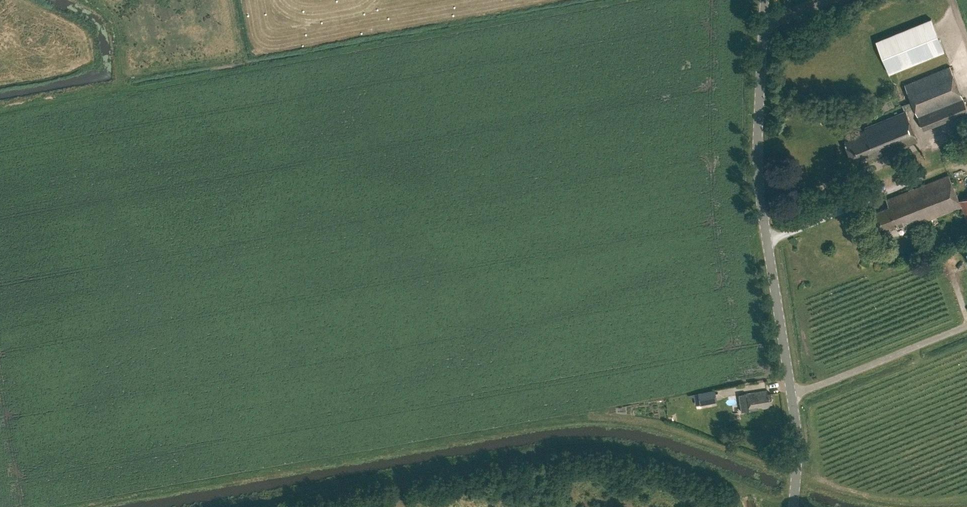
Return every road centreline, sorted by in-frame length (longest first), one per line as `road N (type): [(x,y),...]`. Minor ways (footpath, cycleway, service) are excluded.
road 1 (tertiary): [(794,506),(796,417),(757,167),(763,18)]

